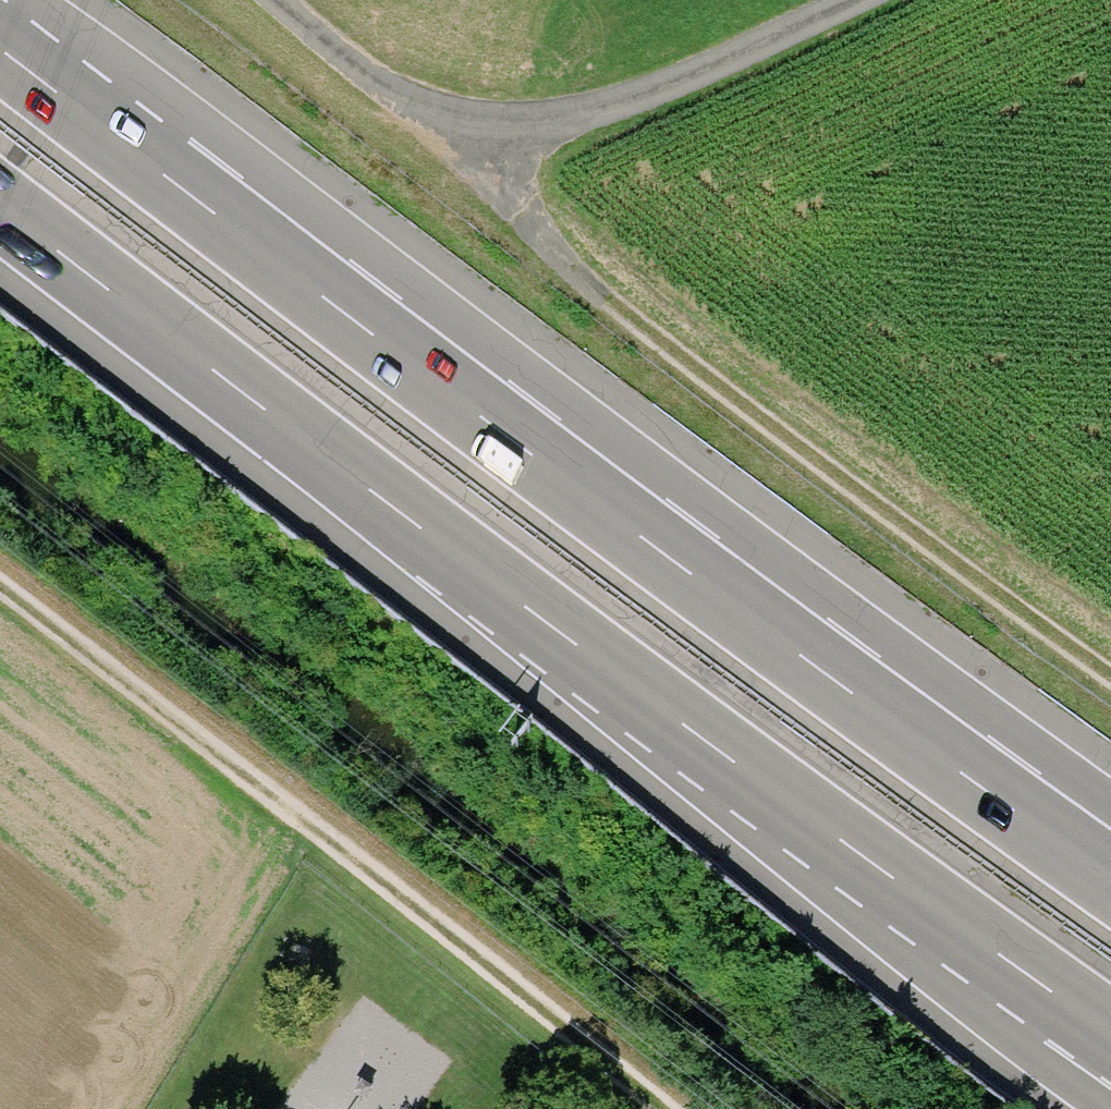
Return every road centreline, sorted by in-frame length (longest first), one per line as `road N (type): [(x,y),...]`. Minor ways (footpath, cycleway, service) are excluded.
road 1 (motorway): [(1110,875),(521,442),(0,43)]
road 2 (motorway): [(0,207),(563,638),(1110,1026)]
road 3 (track): [(1110,673),(607,300),(521,211),(509,121)]
road 4 (track): [(0,597),(652,1108)]
road 5 (unclassified): [(276,0),(403,96),(509,121),(619,101),(855,0)]

